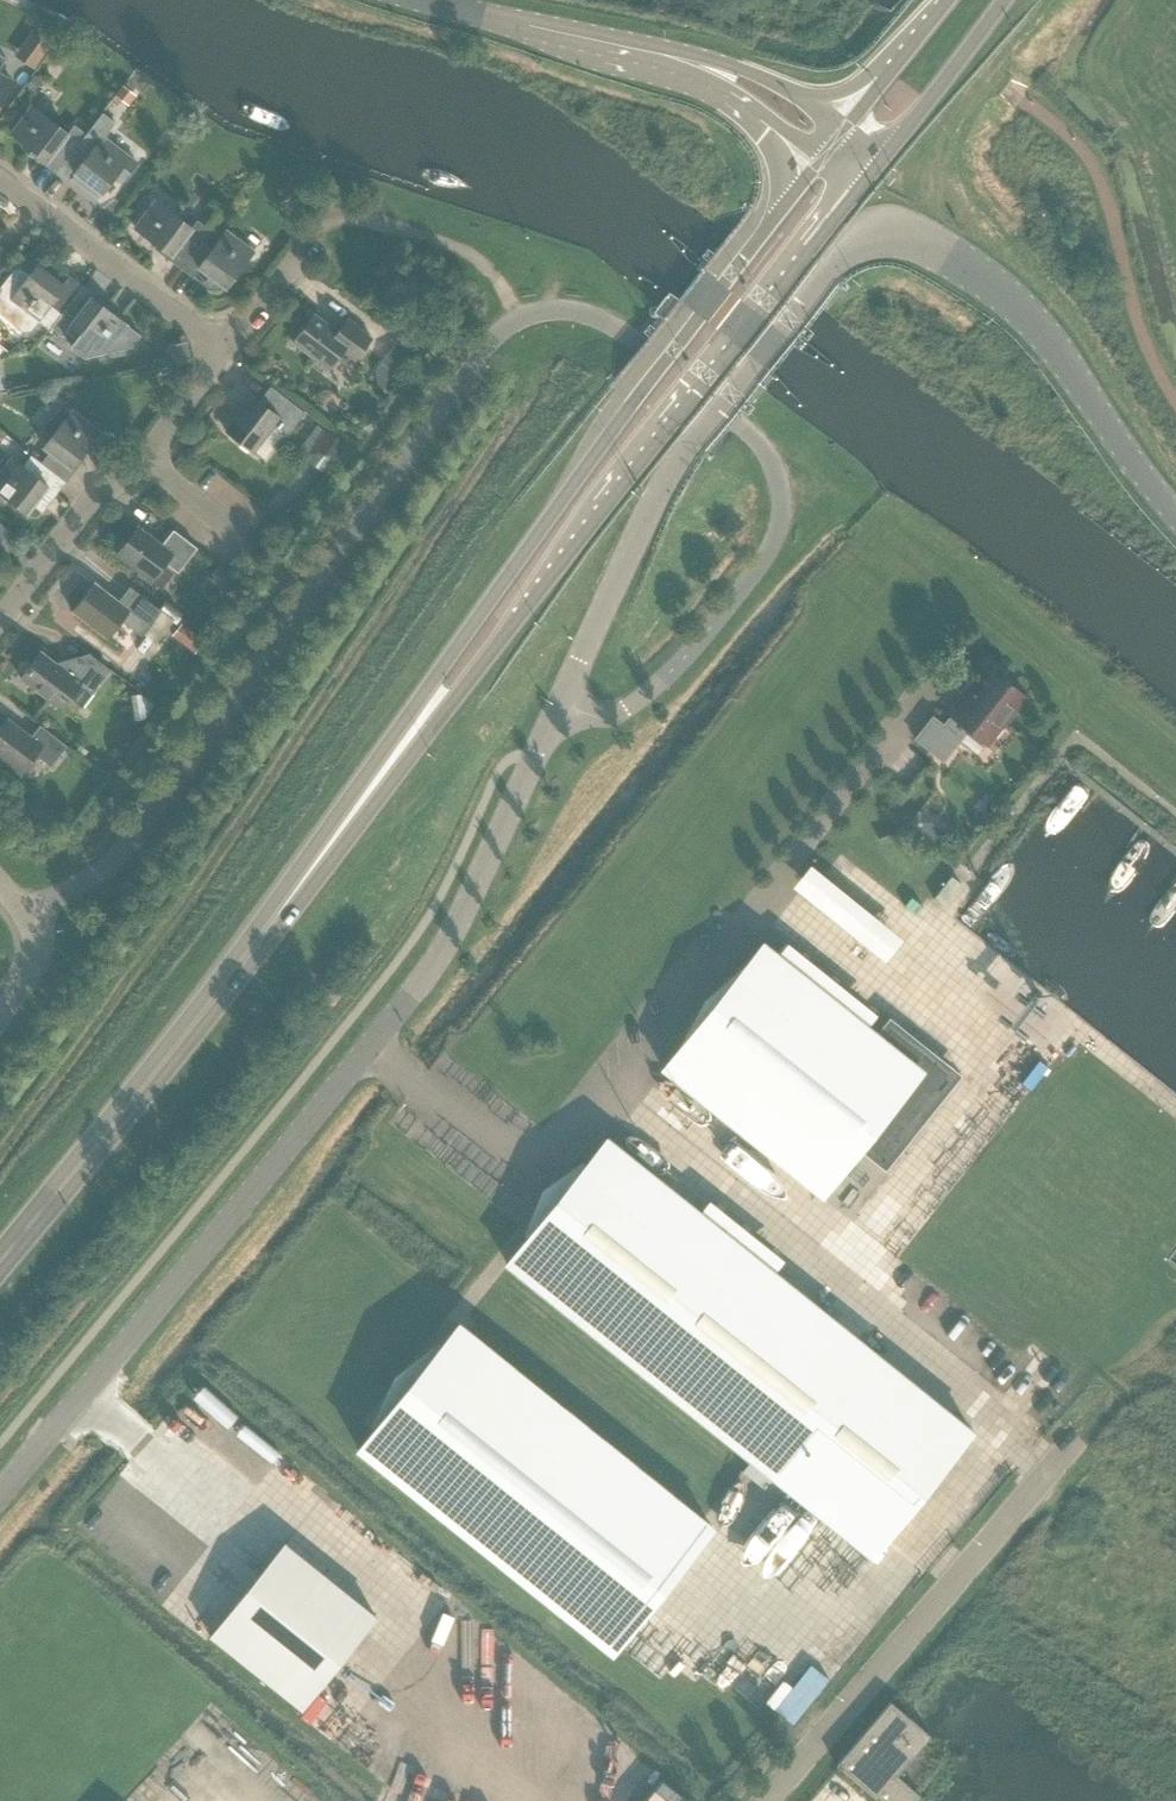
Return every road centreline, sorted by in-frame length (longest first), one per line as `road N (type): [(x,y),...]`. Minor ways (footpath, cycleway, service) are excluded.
road 1 (unclassified): [(1175,519),(1019,309),(922,244),(892,238),(859,247),(831,271),(659,488),(561,701)]
road 2 (unclassified): [(561,701),(469,901),(421,980),(0,1491)]
road 3 (trunk): [(330,844),(357,829),(873,174)]
road 4 (trunk): [(820,163),(604,442),(340,813),(330,844)]
road 5 (unclassified): [(38,921),(51,899),(117,857),(492,340),(521,319)]
road 6 (unclassified): [(521,319),(585,313),(619,329),(754,439),(780,496),(770,552),(682,661),(614,714),(561,701)]
road 7 (trunk): [(0,1259),(330,844)]
road 8 (unclassified): [(770,1800),(1070,1446)]
road 9 (residential): [(226,349),(325,223),(344,221),(463,248),(489,270),(521,319)]
road 10 (residential): [(226,349),(0,177)]
road 11 (tertiary): [(655,53),(426,0)]
road 12 (trunk): [(873,174),(1005,0)]
road 13 (residential): [(0,618),(94,495),(145,460)]
road 14 (tertiary): [(846,131),(768,80),(680,51),(655,53)]
road 15 (tertiary): [(655,53),(672,71),(738,103),(820,163)]
road 16 (trunk): [(947,0),(846,131)]
road 17 (residential): [(145,460),(226,349)]
road 18 (residential): [(145,460),(252,540)]

